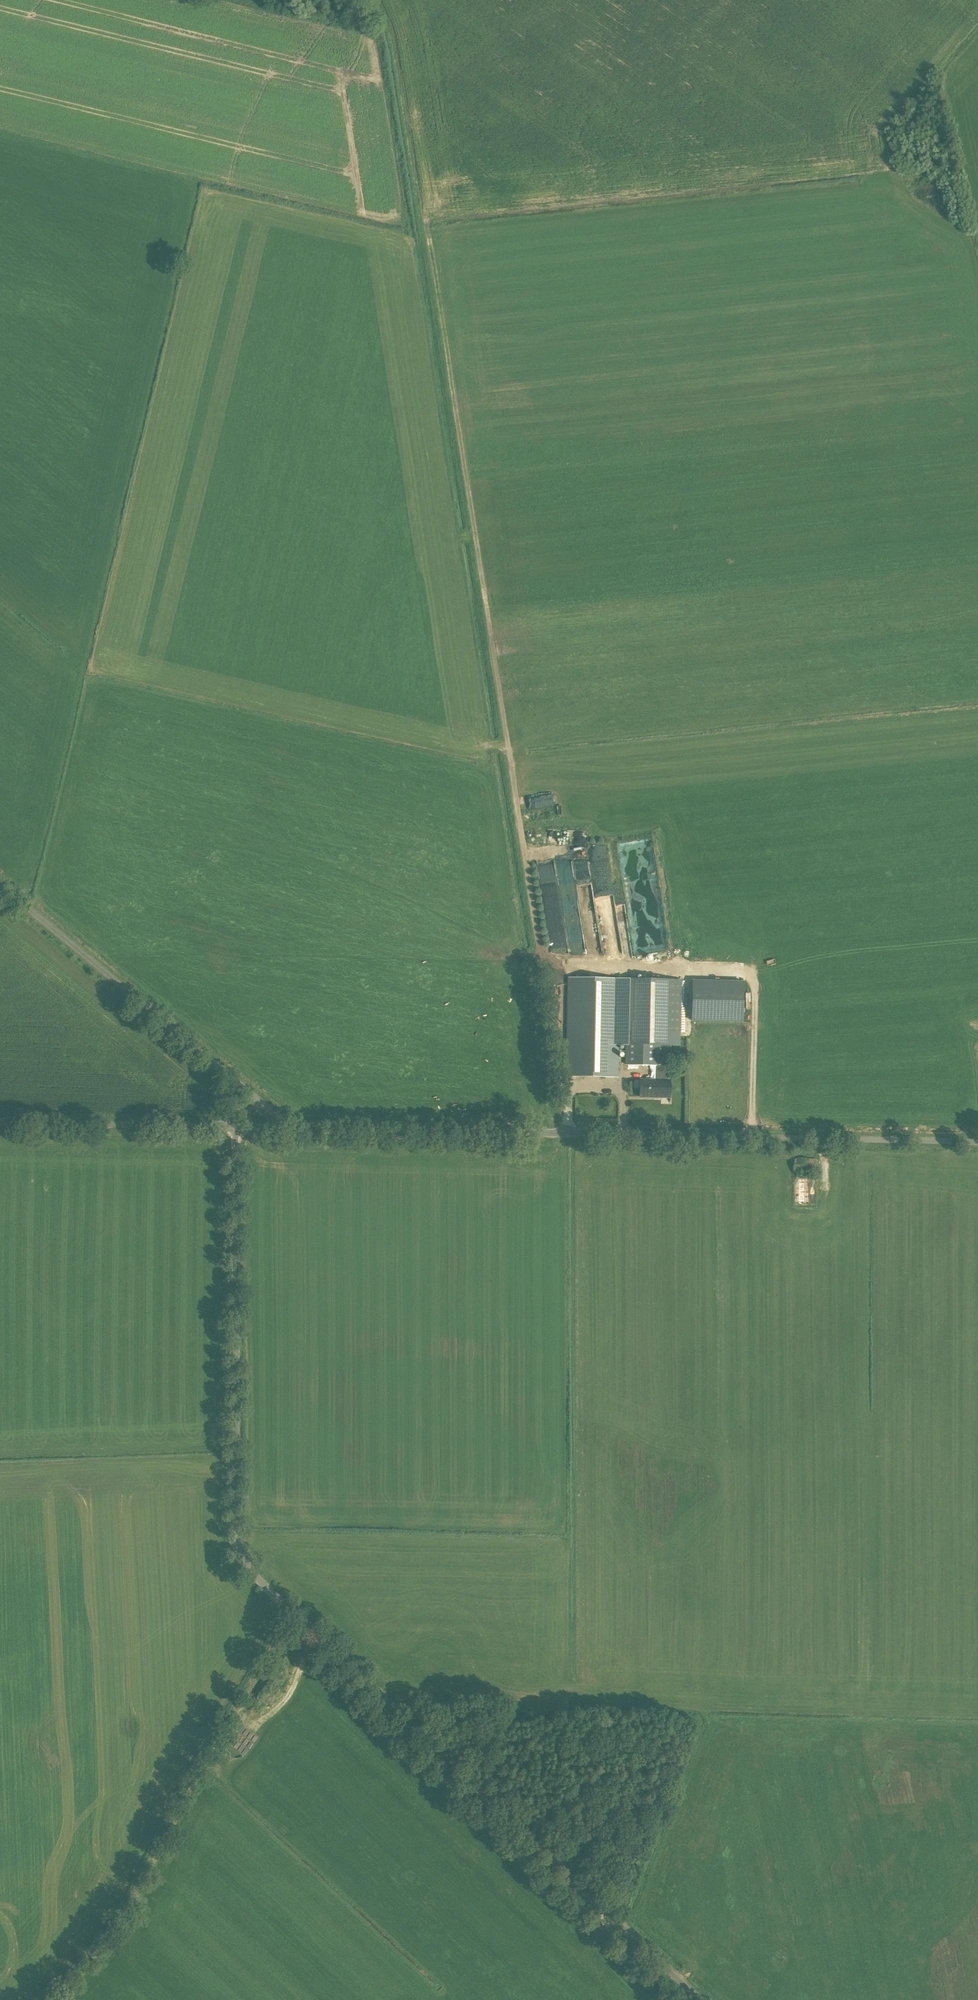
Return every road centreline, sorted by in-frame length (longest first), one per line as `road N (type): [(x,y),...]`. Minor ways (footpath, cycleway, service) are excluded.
road 1 (unclassified): [(704,1999),(243,1553),(234,1518),(235,1126)]
road 2 (unclassified): [(977,1143),(299,1128)]
road 3 (unclassified): [(234,1074),(0,880)]
road 4 (unclassified): [(235,1126),(0,1120)]

